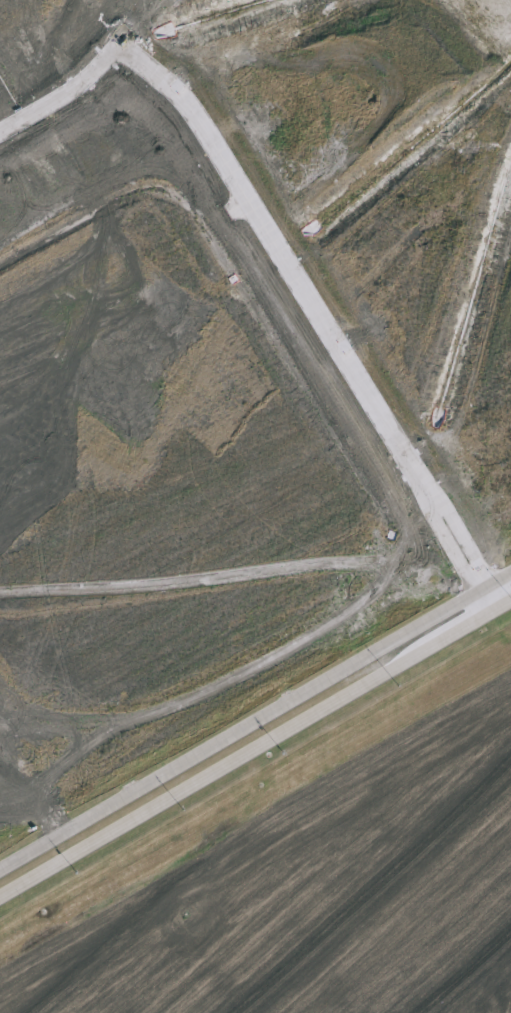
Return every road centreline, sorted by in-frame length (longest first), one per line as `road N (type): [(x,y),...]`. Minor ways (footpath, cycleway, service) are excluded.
road 1 (residential): [(0,128),(60,94),(123,41),(145,44),(214,128),(426,479)]
road 2 (tertiary): [(510,573),(0,870)]
road 3 (tertiary): [(0,896),(510,600)]
road 4 (residential): [(498,581),(456,507),(426,479)]
road 5 (residential): [(426,479),(481,591)]

